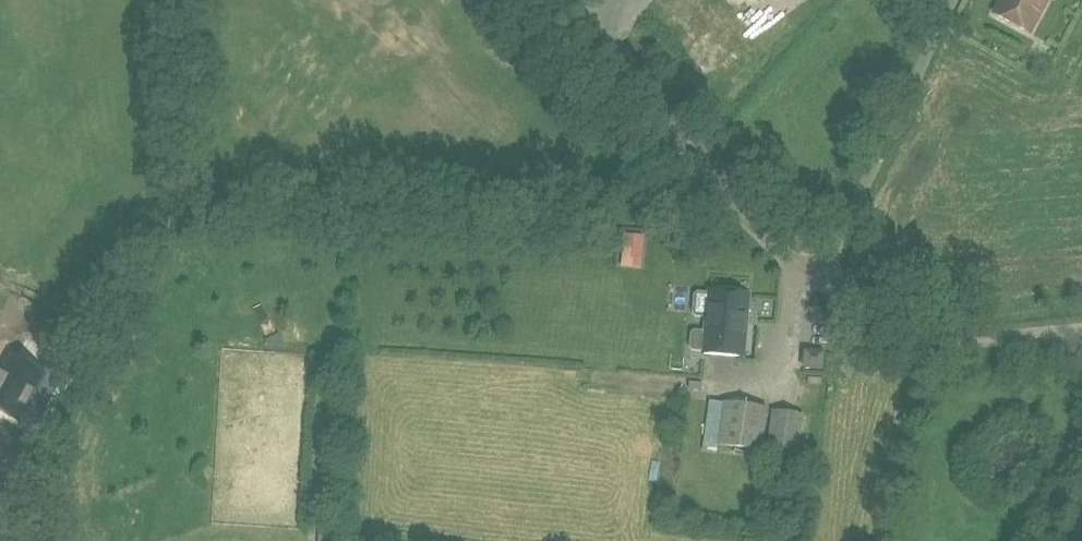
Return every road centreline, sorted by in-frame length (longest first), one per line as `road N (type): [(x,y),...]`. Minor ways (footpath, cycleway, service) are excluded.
road 1 (residential): [(1081,333),(959,339),(897,329),(841,307),(741,225),(565,0)]

